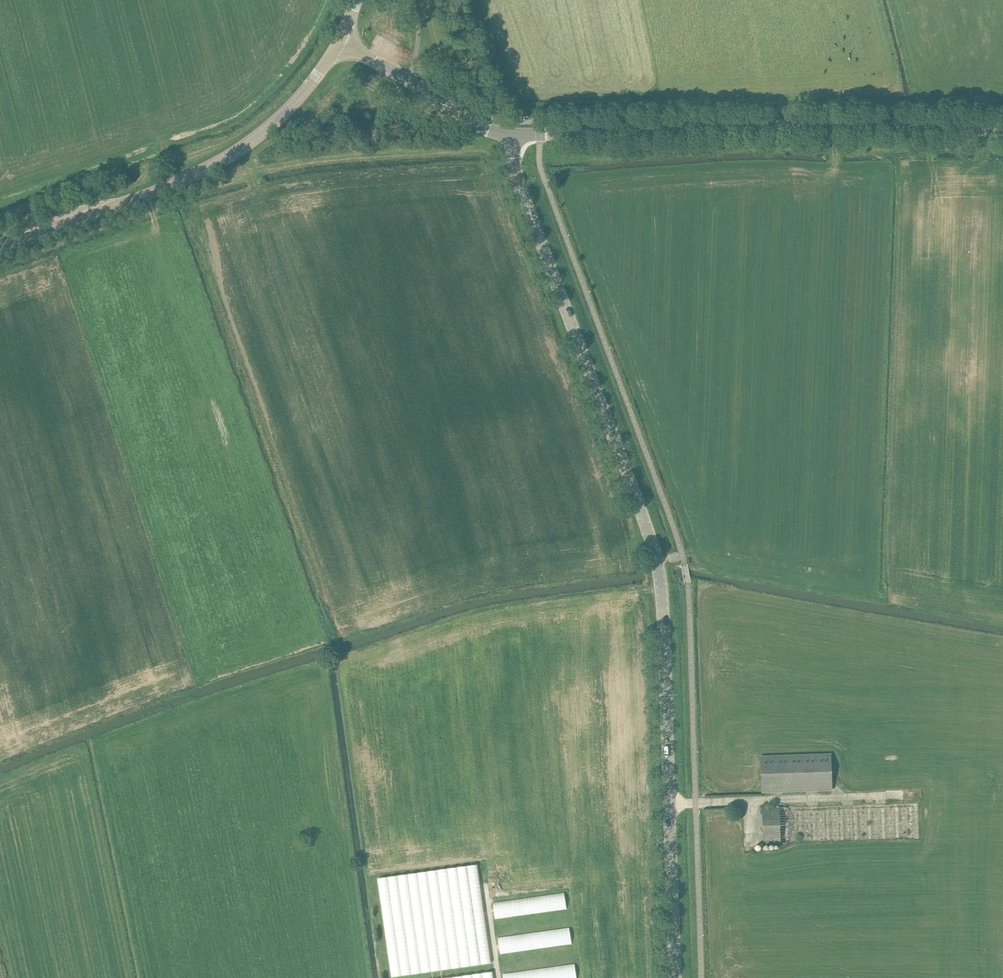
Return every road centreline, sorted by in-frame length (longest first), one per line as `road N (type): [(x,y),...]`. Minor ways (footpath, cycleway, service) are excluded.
road 1 (tertiary): [(675,977),(658,563),(518,177),(511,133)]
road 2 (tertiary): [(511,133),(868,128),(1002,136)]
road 3 (secondary): [(0,248),(226,160),(306,92),(344,38)]
road 4 (tertiary): [(511,133),(474,127),(344,38)]

